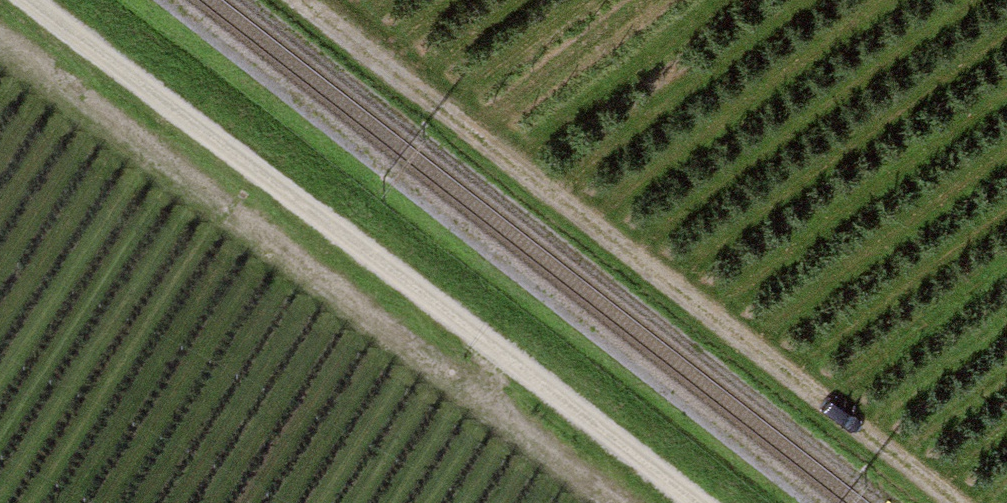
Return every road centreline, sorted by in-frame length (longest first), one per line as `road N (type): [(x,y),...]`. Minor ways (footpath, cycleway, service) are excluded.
road 1 (track): [(657,502),(2,0)]
road 2 (track): [(300,0),(949,502)]

